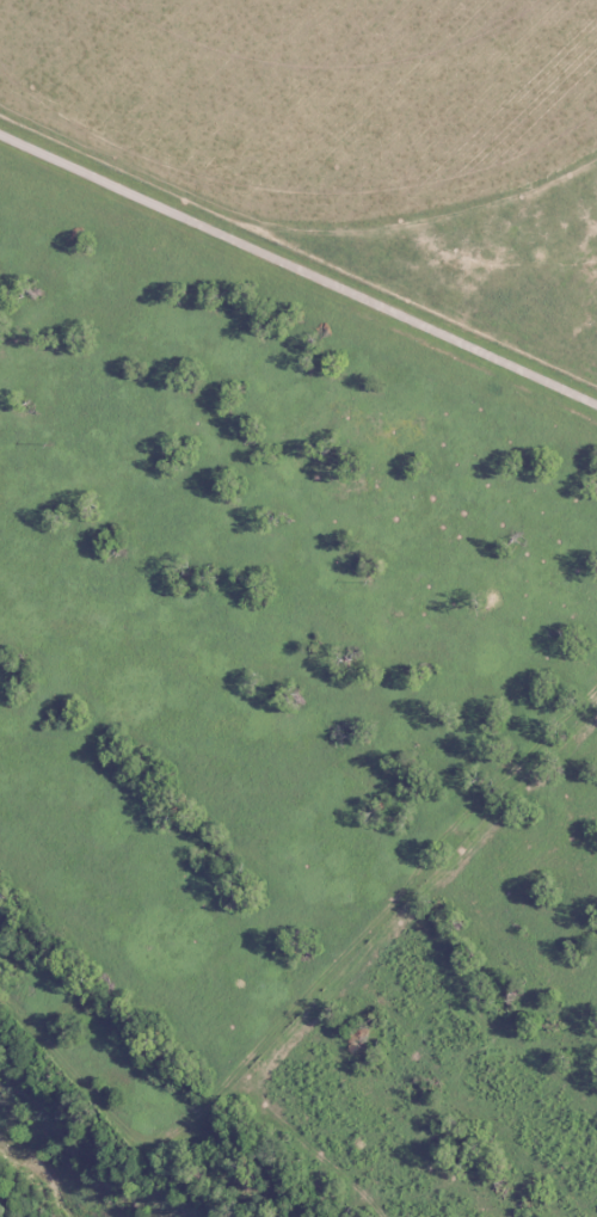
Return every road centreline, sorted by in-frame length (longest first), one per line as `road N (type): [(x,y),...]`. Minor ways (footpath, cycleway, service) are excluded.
road 1 (residential): [(596,484),(0,216)]

